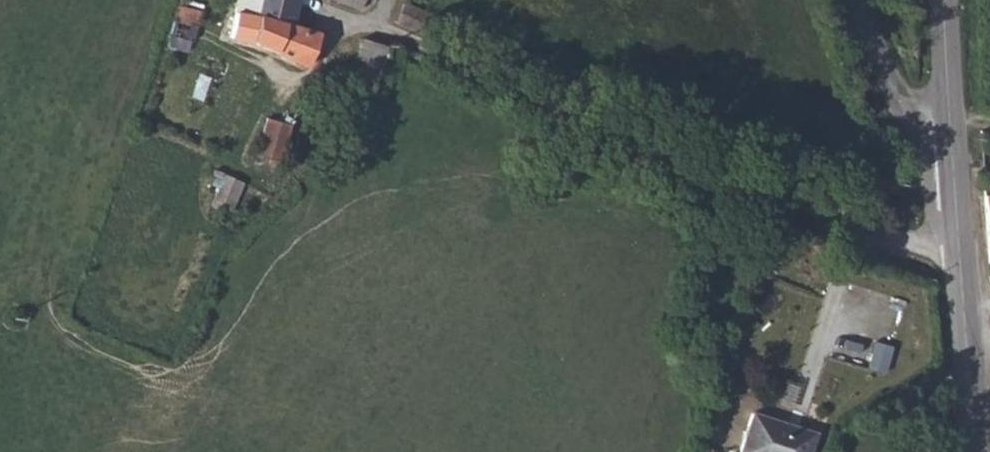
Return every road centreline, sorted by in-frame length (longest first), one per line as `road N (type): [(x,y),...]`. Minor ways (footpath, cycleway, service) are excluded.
road 1 (residential): [(348,17),(855,233),(958,246)]
road 2 (secondary): [(958,246),(974,451)]
road 3 (unclassified): [(857,0),(906,109),(933,144),(951,143)]
road 4 (secondary): [(944,0),(951,143)]

